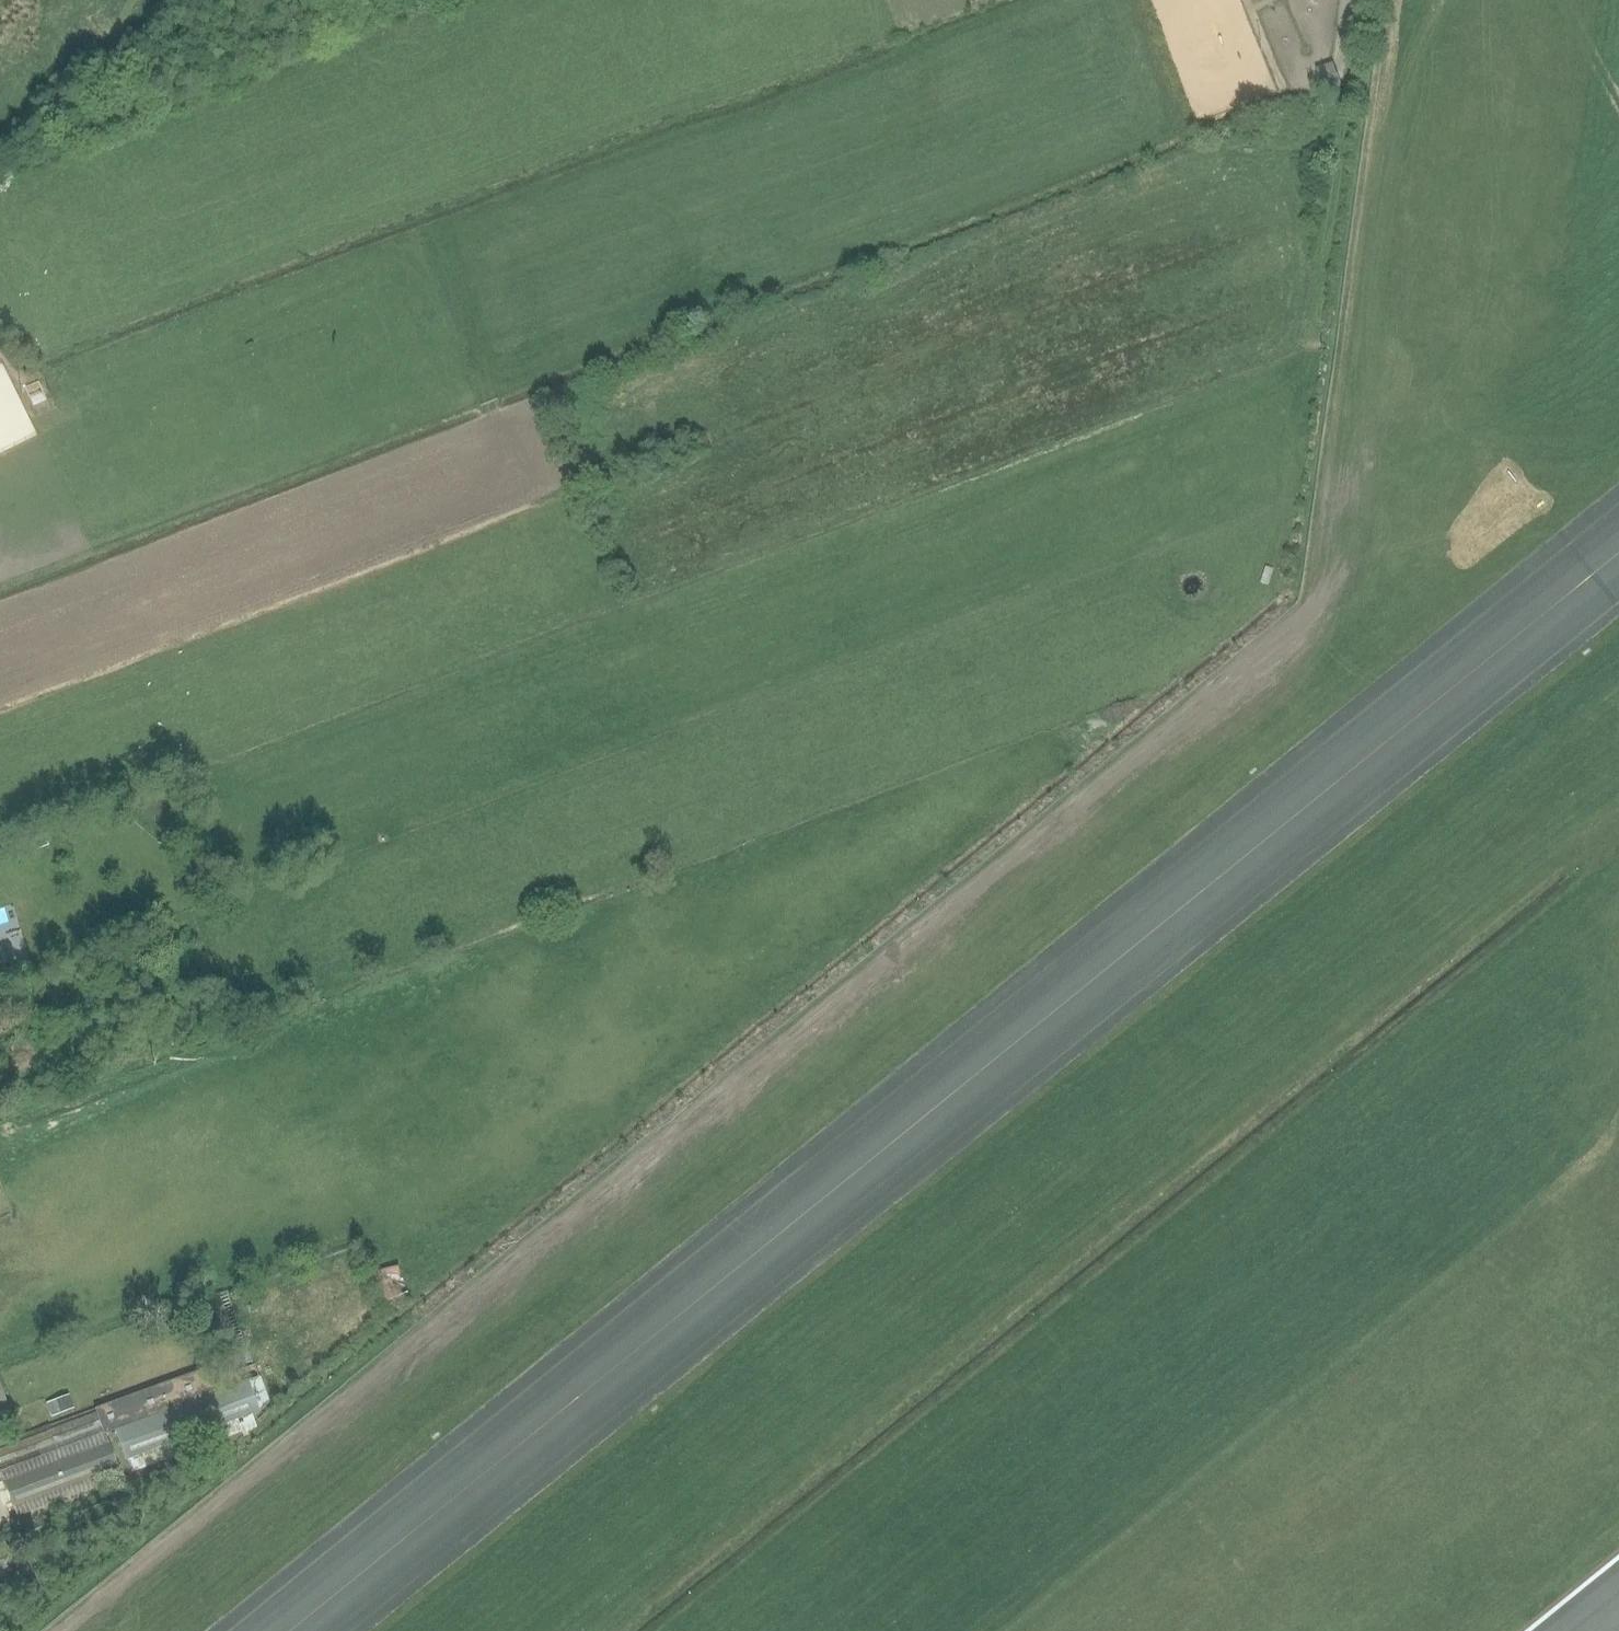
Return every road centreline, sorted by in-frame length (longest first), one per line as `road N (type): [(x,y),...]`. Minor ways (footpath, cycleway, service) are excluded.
road 1 (track): [(1310,351),(1365,0)]

